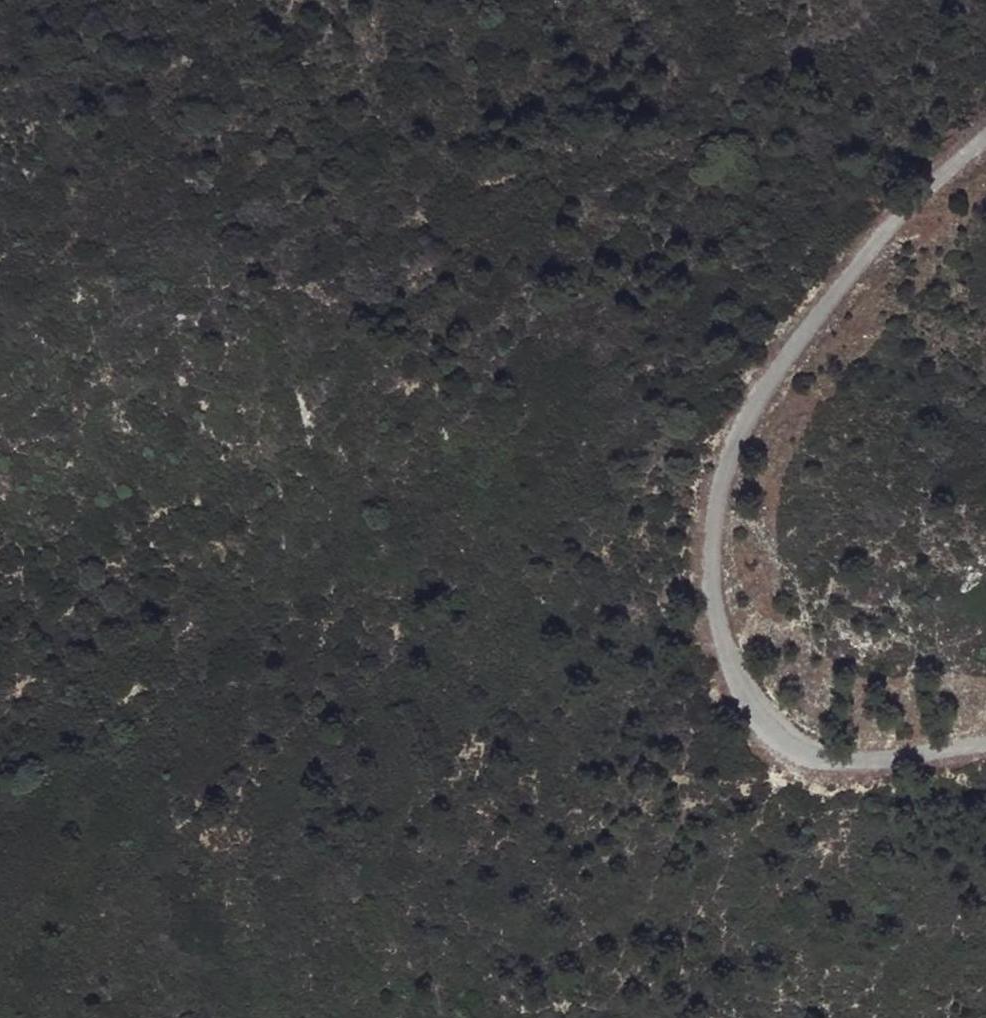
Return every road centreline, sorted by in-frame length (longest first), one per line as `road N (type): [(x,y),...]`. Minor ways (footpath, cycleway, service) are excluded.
road 1 (unclassified): [(985,141),(893,222),(773,377),(721,477),(709,544),(727,641),(762,727),(820,759),(907,758),(985,745)]

